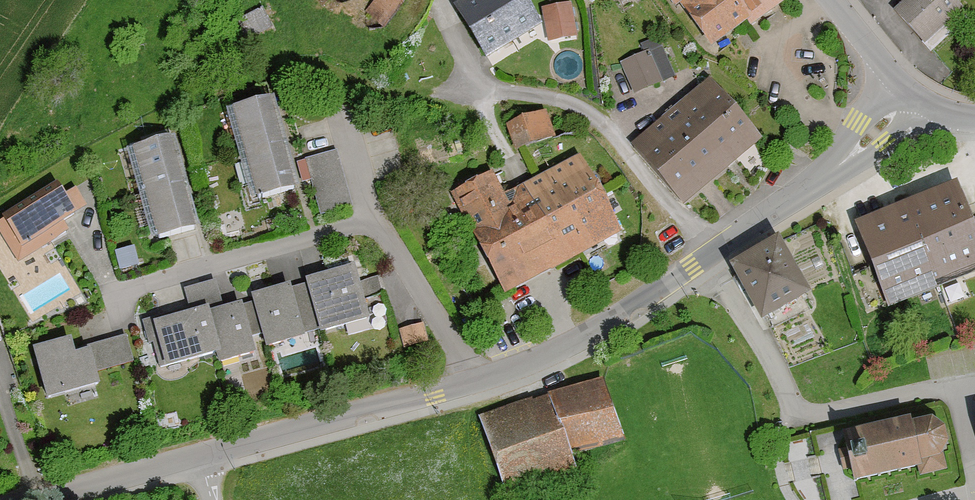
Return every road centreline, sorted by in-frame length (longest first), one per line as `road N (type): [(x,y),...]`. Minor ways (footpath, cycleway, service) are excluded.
road 1 (residential): [(907,92),(835,171),(575,344),(474,382)]
road 2 (residential): [(474,382),(196,456)]
road 3 (residential): [(382,228),(112,299)]
road 4 (residential): [(799,417),(956,388),(974,466)]
road 5 (residential): [(474,382),(382,228)]
road 6 (residential): [(196,456),(36,499)]
road 7 (residential): [(829,0),(907,92)]

